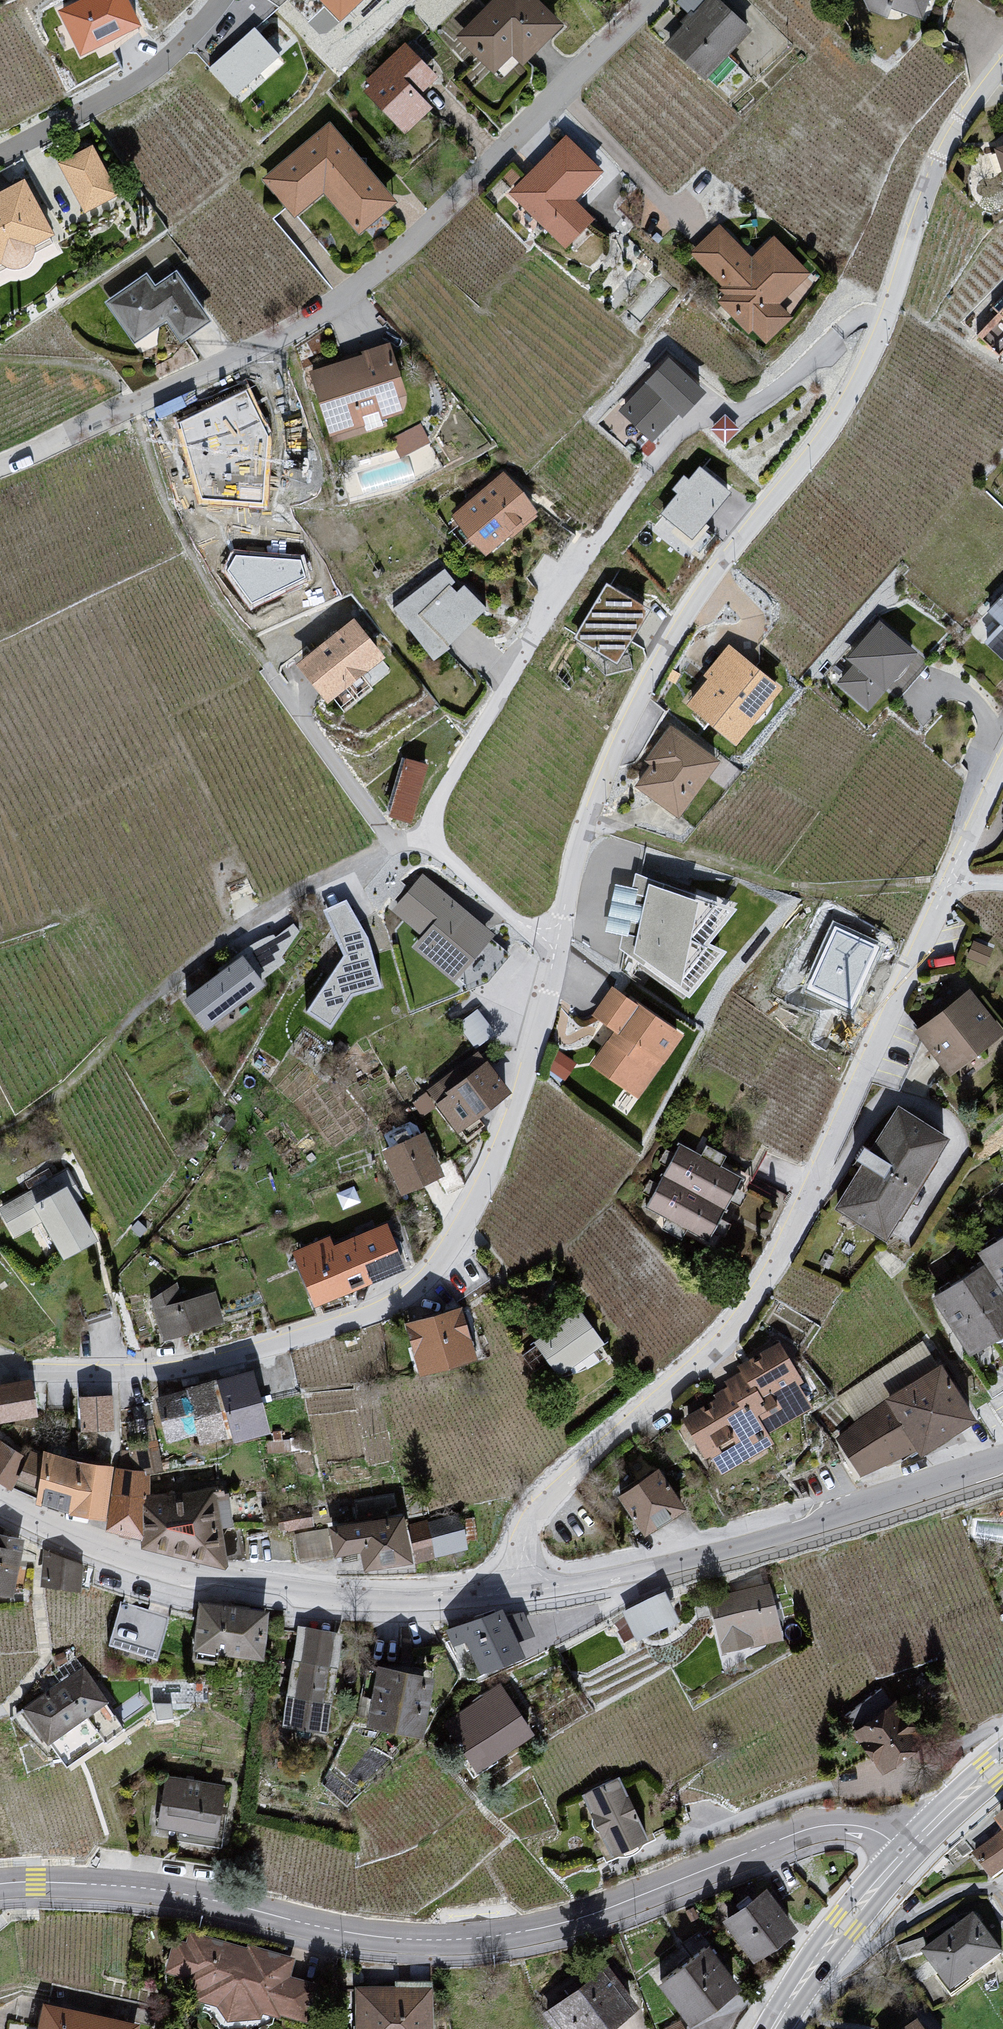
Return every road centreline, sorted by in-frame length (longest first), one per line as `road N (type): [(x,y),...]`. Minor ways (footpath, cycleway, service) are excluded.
road 1 (residential): [(1002,59),(938,146),(886,320),(859,383),(692,606),(640,697),(580,847),(559,936)]
road 2 (residential): [(0,1885),(141,1889),(352,1933),(445,1940),(569,1921),(827,1826),(867,1828),(898,1847)]
road 3 (residential): [(947,886),(922,959),(784,1248),(718,1342),(551,1494),(526,1539),(527,1591)]
road 4 (residential): [(559,936),(510,1123),(453,1241),(417,1286),(290,1339),(170,1370),(0,1371)]
road 5 (residential): [(128,404),(384,273),(650,0)]
road 6 (residential): [(527,1591),(388,1603),(247,1584),(141,1561),(0,1500)]
road 7 (residential): [(1002,1460),(766,1540),(527,1591)]
road 8 (track): [(947,886),(807,891),(589,823)]
road 9 (residential): [(206,0),(184,45),(86,111),(0,155)]
road 10 (secondary): [(898,1847),(804,1962),(763,2028)]
road 11 (secondary): [(784,2028),(914,1861)]
road 12 (residential): [(436,838),(508,915),(559,936)]
road 13 (residential): [(1002,753),(947,886)]
road 14 (secondary): [(1002,1751),(898,1847)]
road 15 (unclassified): [(0,463),(128,404)]
road 16 (secondary): [(914,1861),(1002,1778)]

